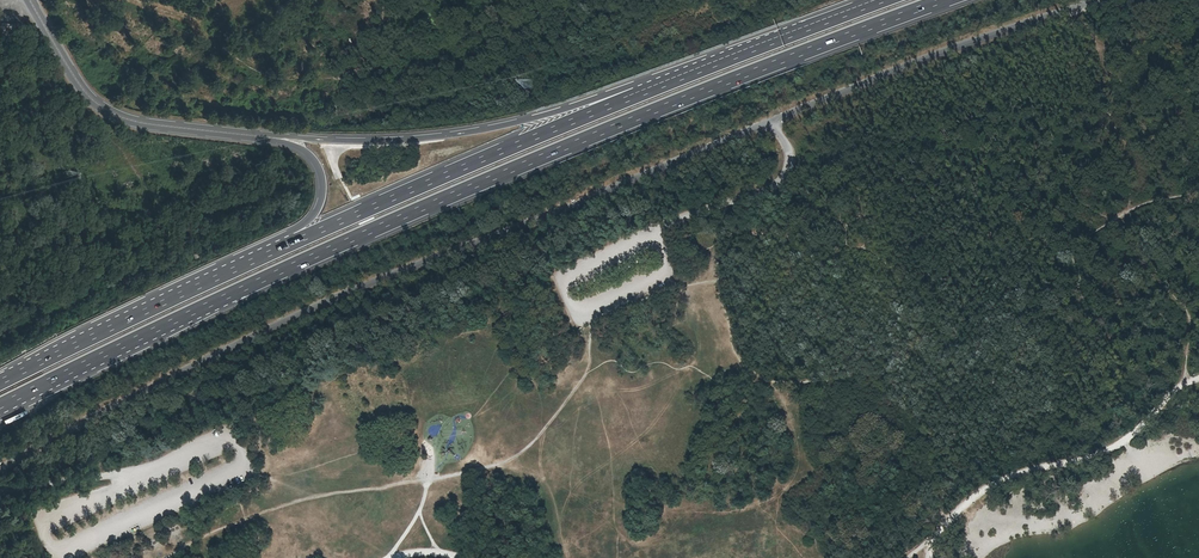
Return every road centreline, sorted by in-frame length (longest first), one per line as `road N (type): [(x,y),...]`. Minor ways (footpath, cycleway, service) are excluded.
road 1 (unclassified): [(0,470),(302,309),(773,121)]
road 2 (motorway): [(174,322),(629,122),(947,0)]
road 3 (motorway): [(782,39),(518,123),(362,142),(137,120),(106,108),(73,71),(32,0)]
road 4 (motorway): [(782,39),(360,213),(95,336)]
road 5 (motorway): [(26,0),(68,72),(103,111),(136,125),(280,143),(298,148),(320,172),(322,201),(306,224),(95,336)]
road 6 (track): [(1079,4),(1105,77),(1087,110),(1033,144),(1032,153),(1067,193),(1127,226),(1154,281),(1179,303),(1190,330),(1184,385)]
road 7 (unclassified): [(773,121),(925,57),(1091,0)]
road 8 (track): [(202,0),(209,37),(269,78),(345,75),(367,54)]
road 9 (motorway): [(0,418),(174,322)]
road 10 (unclassified): [(773,121),(786,160),(772,186),(657,234)]
road 11 (motorway): [(0,407),(174,322)]
road 12 (unclassified): [(138,476),(0,490)]

